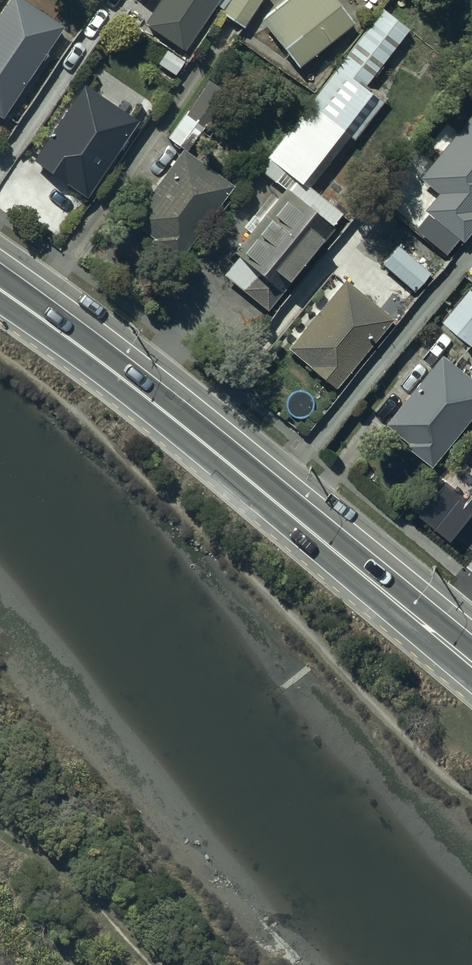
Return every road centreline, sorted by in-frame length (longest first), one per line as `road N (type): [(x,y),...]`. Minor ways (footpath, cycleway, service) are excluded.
road 1 (secondary): [(0,291),(120,379),(471,667)]
road 2 (track): [(0,817),(166,964)]

